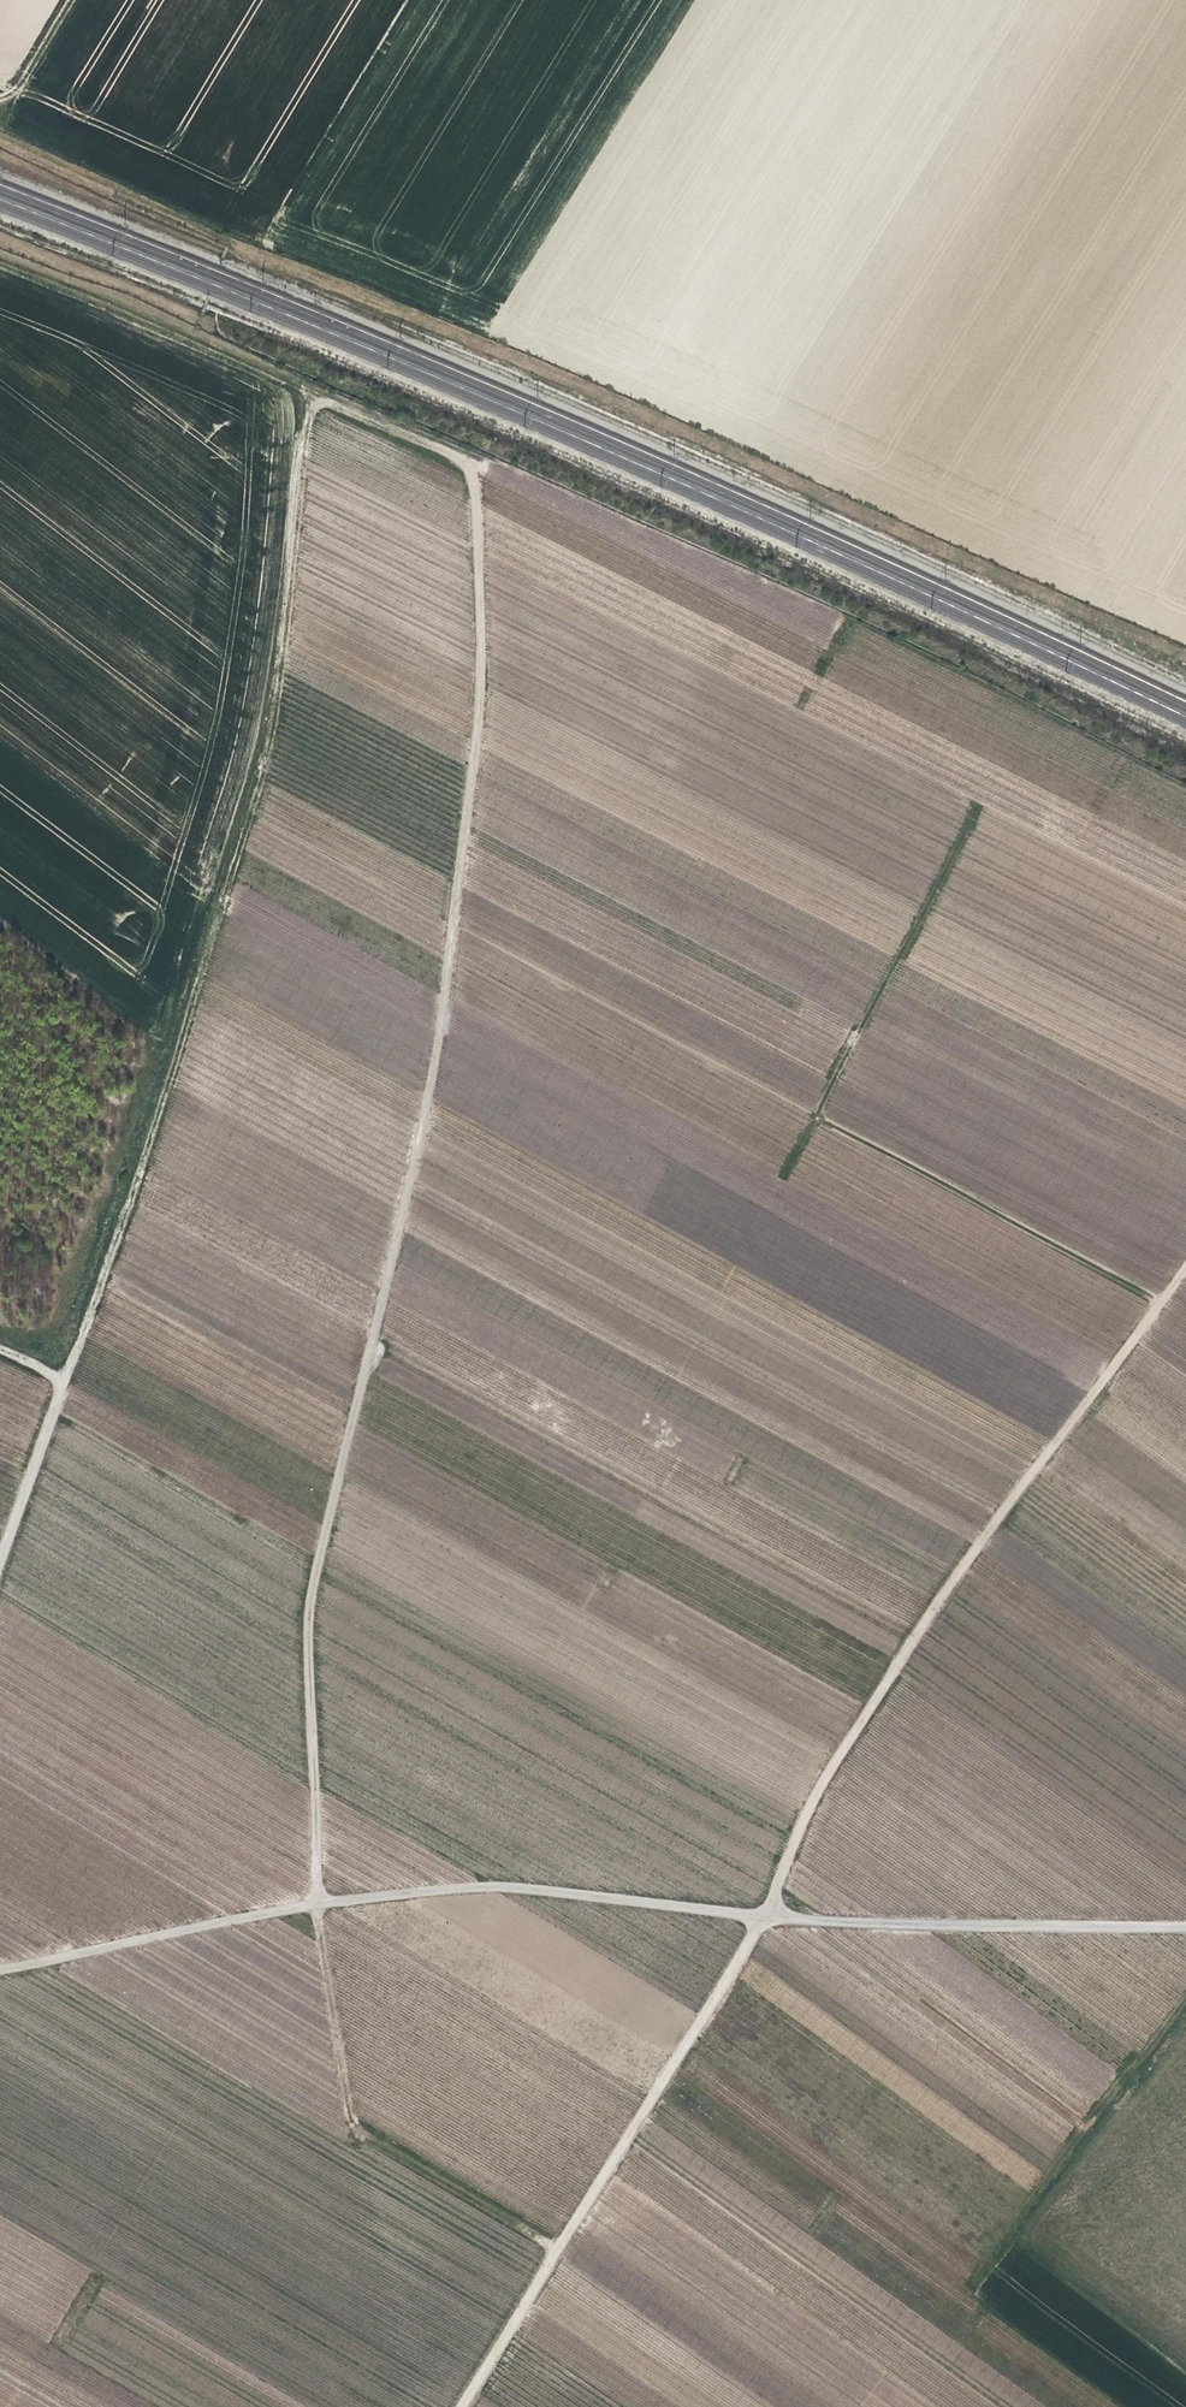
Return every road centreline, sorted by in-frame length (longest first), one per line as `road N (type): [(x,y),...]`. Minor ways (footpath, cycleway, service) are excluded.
road 1 (track): [(463,454),(479,703),(435,1040),(307,1596),(311,1905),(350,2115)]
road 2 (track): [(1185,1265),(912,1632),(887,1684),(799,1815),(768,1916),(456,2406)]
road 3 (track): [(1185,1922),(937,1925),(708,1912),(516,1884),(311,1905),(0,1972)]
road 4 (track): [(64,1381),(164,1100),(281,717),(317,389)]
road 5 (track): [(317,389),(756,571),(1185,786)]
road 6 (track): [(1158,1306),(449,913)]
road 7 (track): [(317,389),(0,264)]
road 8 (track): [(0,1562),(64,1381),(0,1350)]
road 9 (track): [(1185,653),(956,548)]

